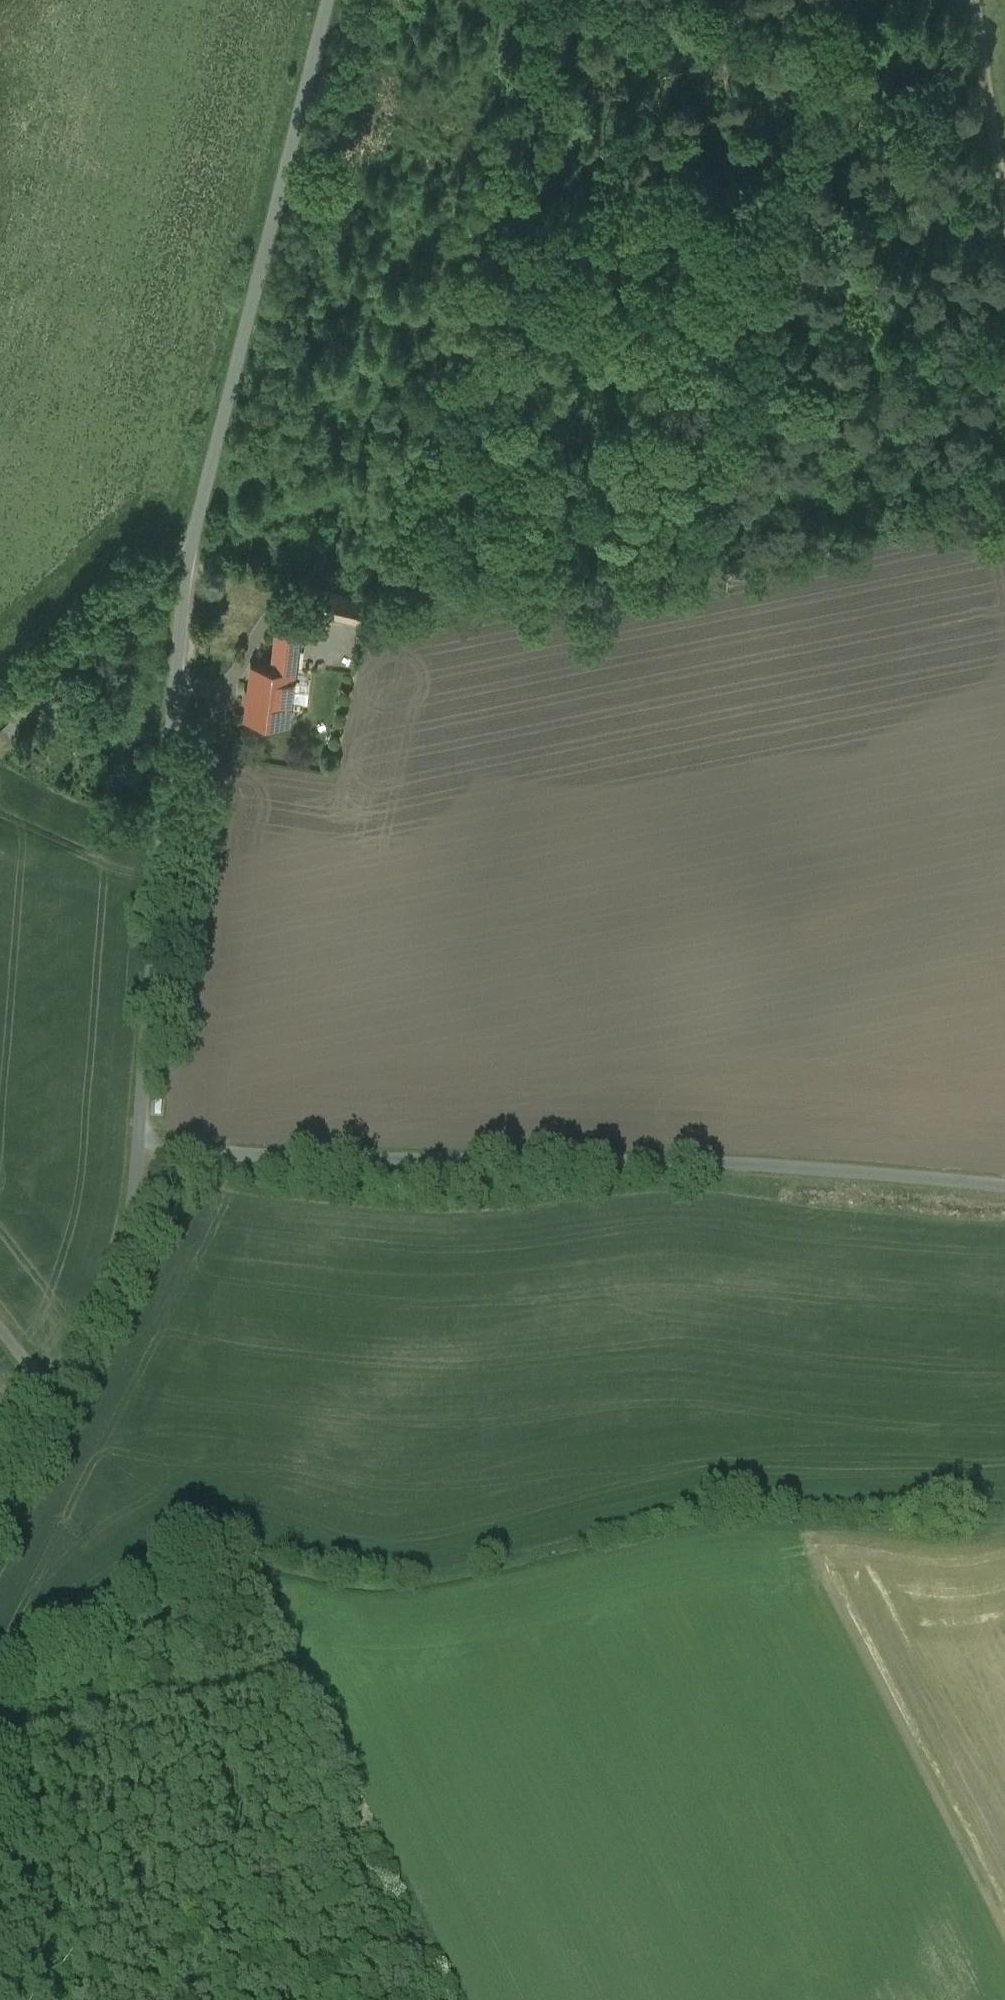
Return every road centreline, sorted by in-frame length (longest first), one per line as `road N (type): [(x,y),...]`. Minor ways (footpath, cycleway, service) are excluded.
road 1 (unclassified): [(0,1499),(124,1238),(187,560),(323,0)]
road 2 (track): [(1004,176),(975,0)]

